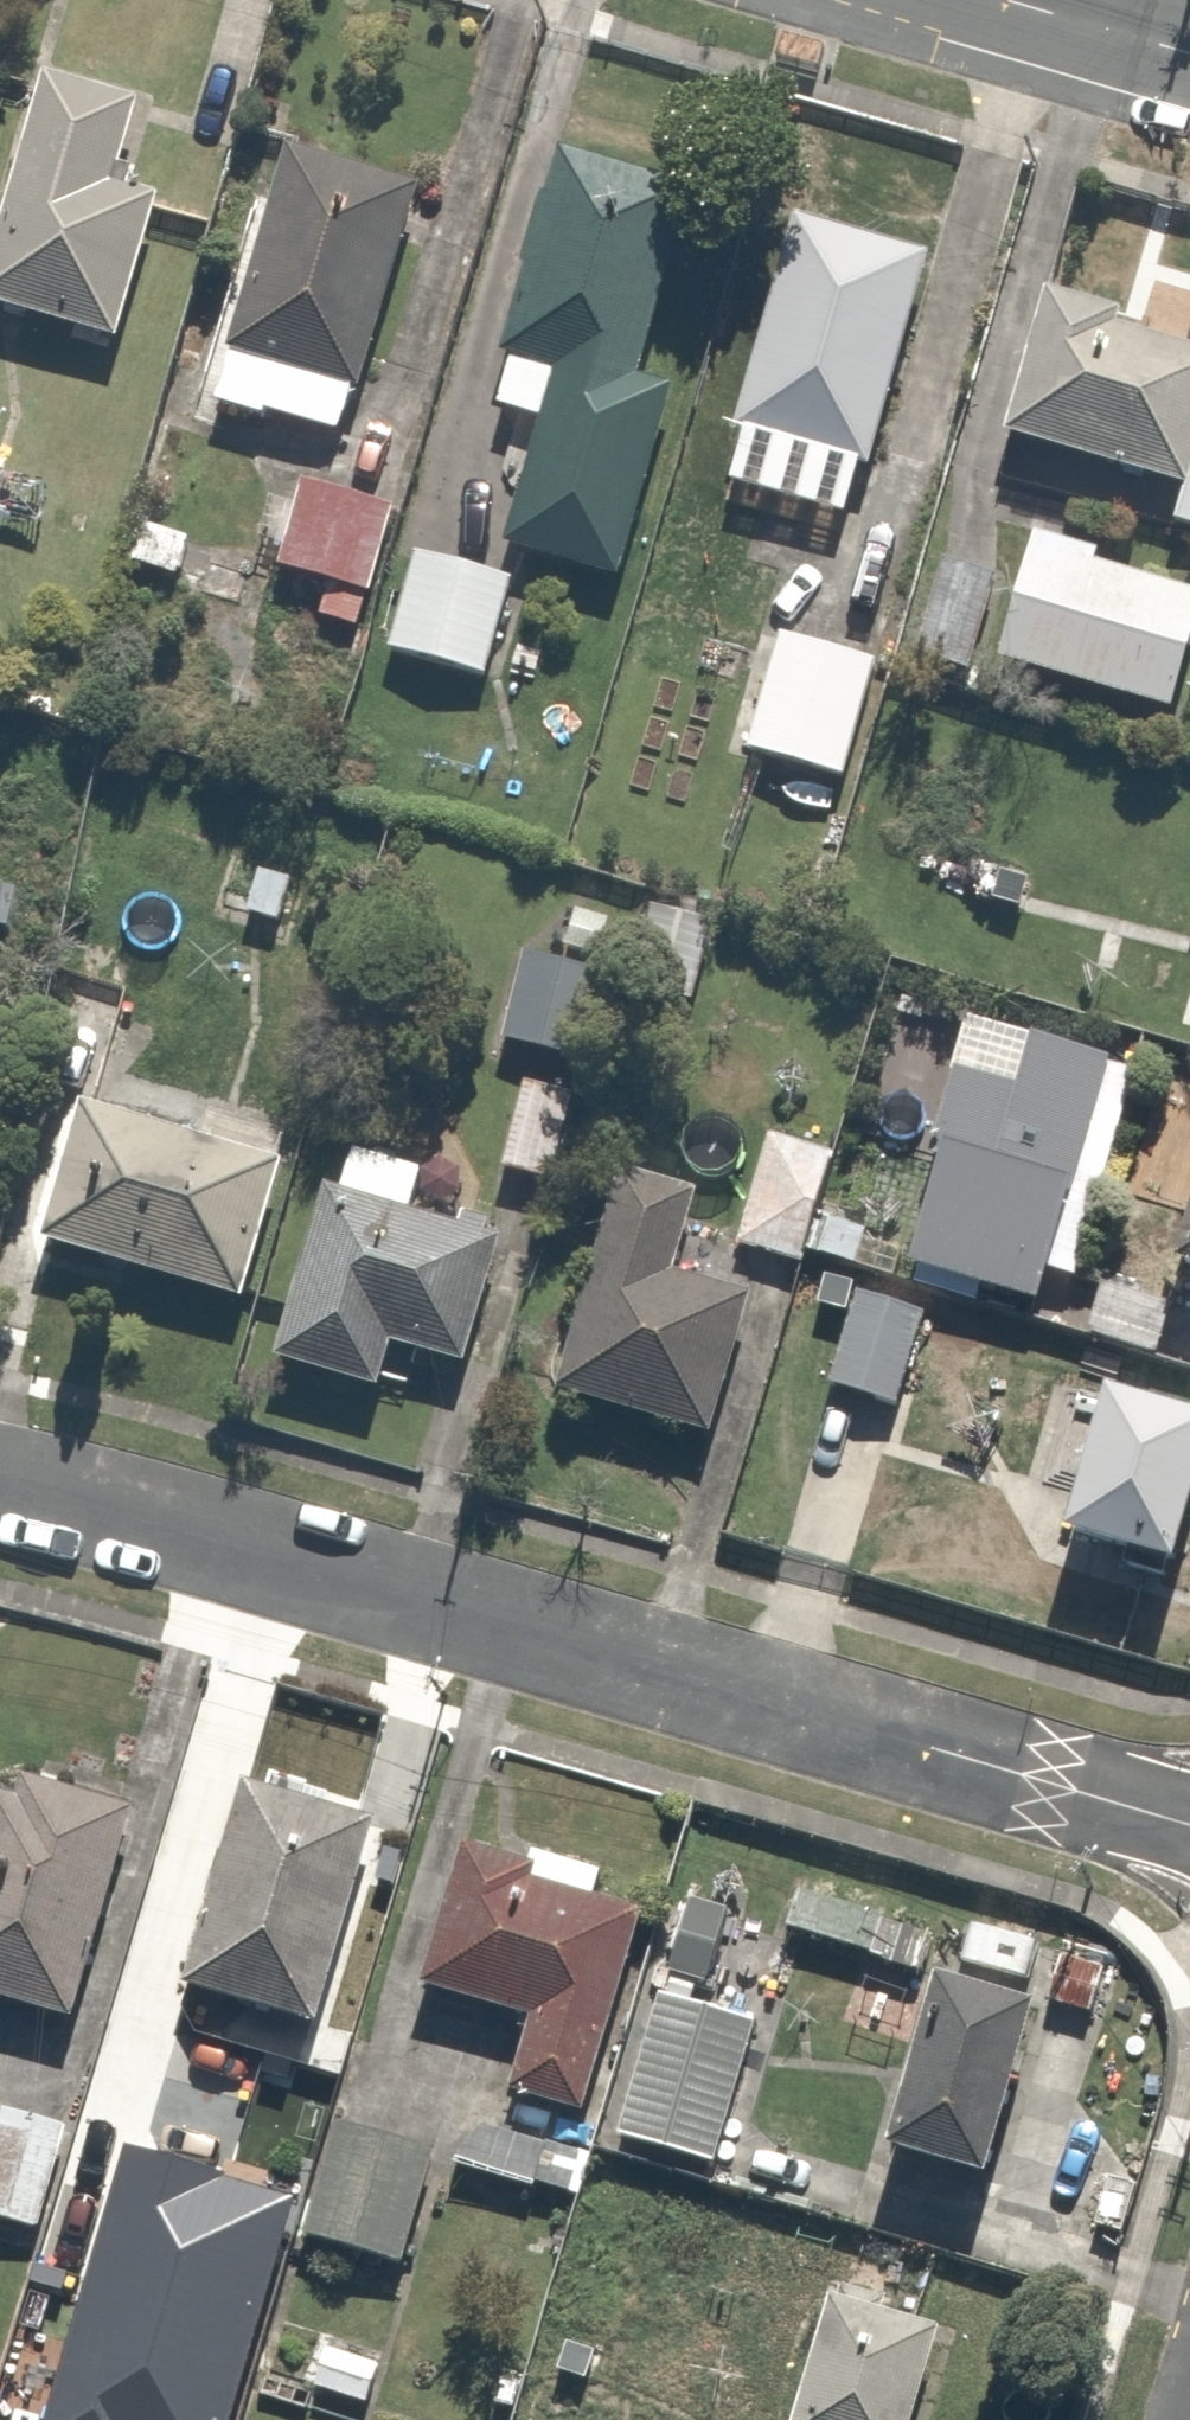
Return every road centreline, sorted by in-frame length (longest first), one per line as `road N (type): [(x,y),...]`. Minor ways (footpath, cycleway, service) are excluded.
road 1 (residential): [(0,1481),(148,1511),(1189,1824)]
road 2 (tertiary): [(1189,55),(1002,0)]

